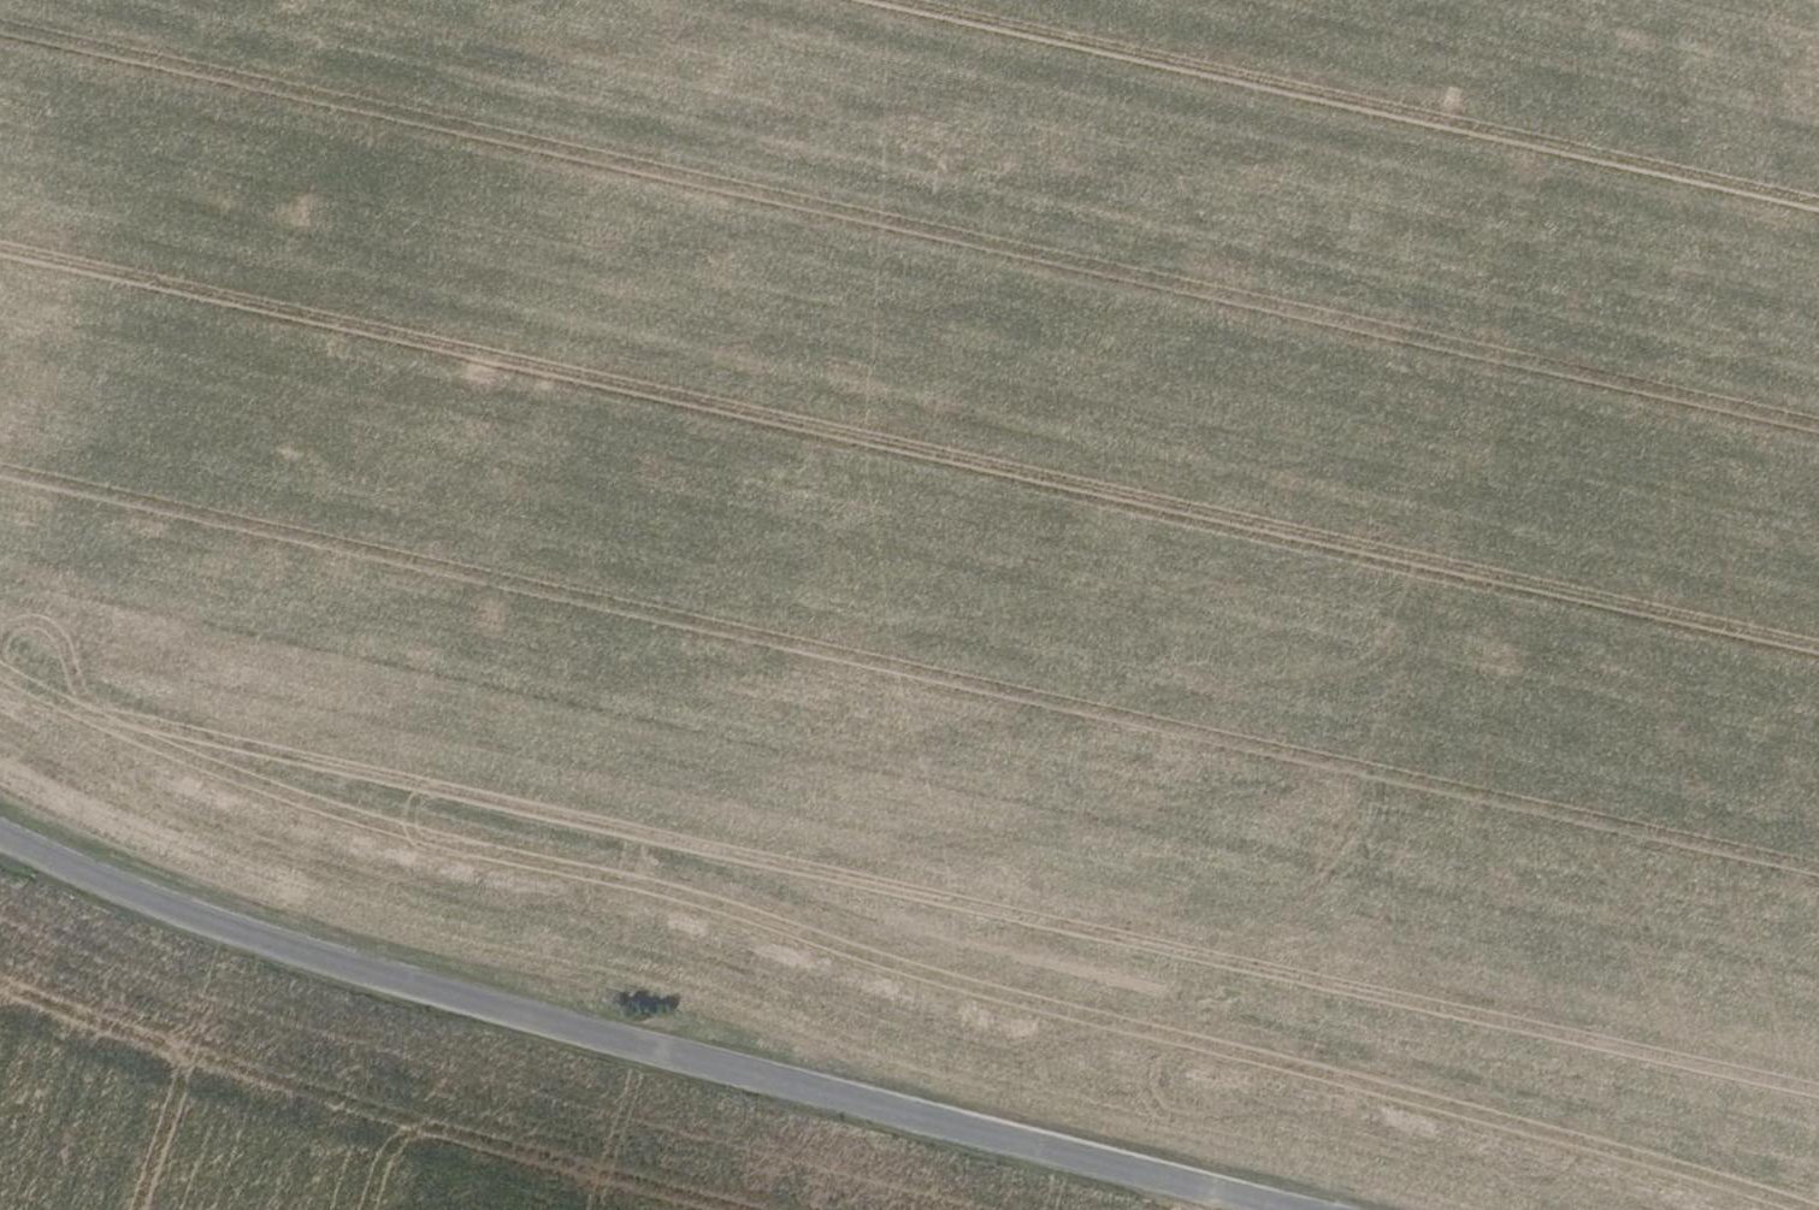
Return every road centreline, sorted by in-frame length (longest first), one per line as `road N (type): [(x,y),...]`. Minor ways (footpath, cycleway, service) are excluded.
road 1 (unclassified): [(0,836),(62,867),(257,937),(620,1042),(1285,1209)]

